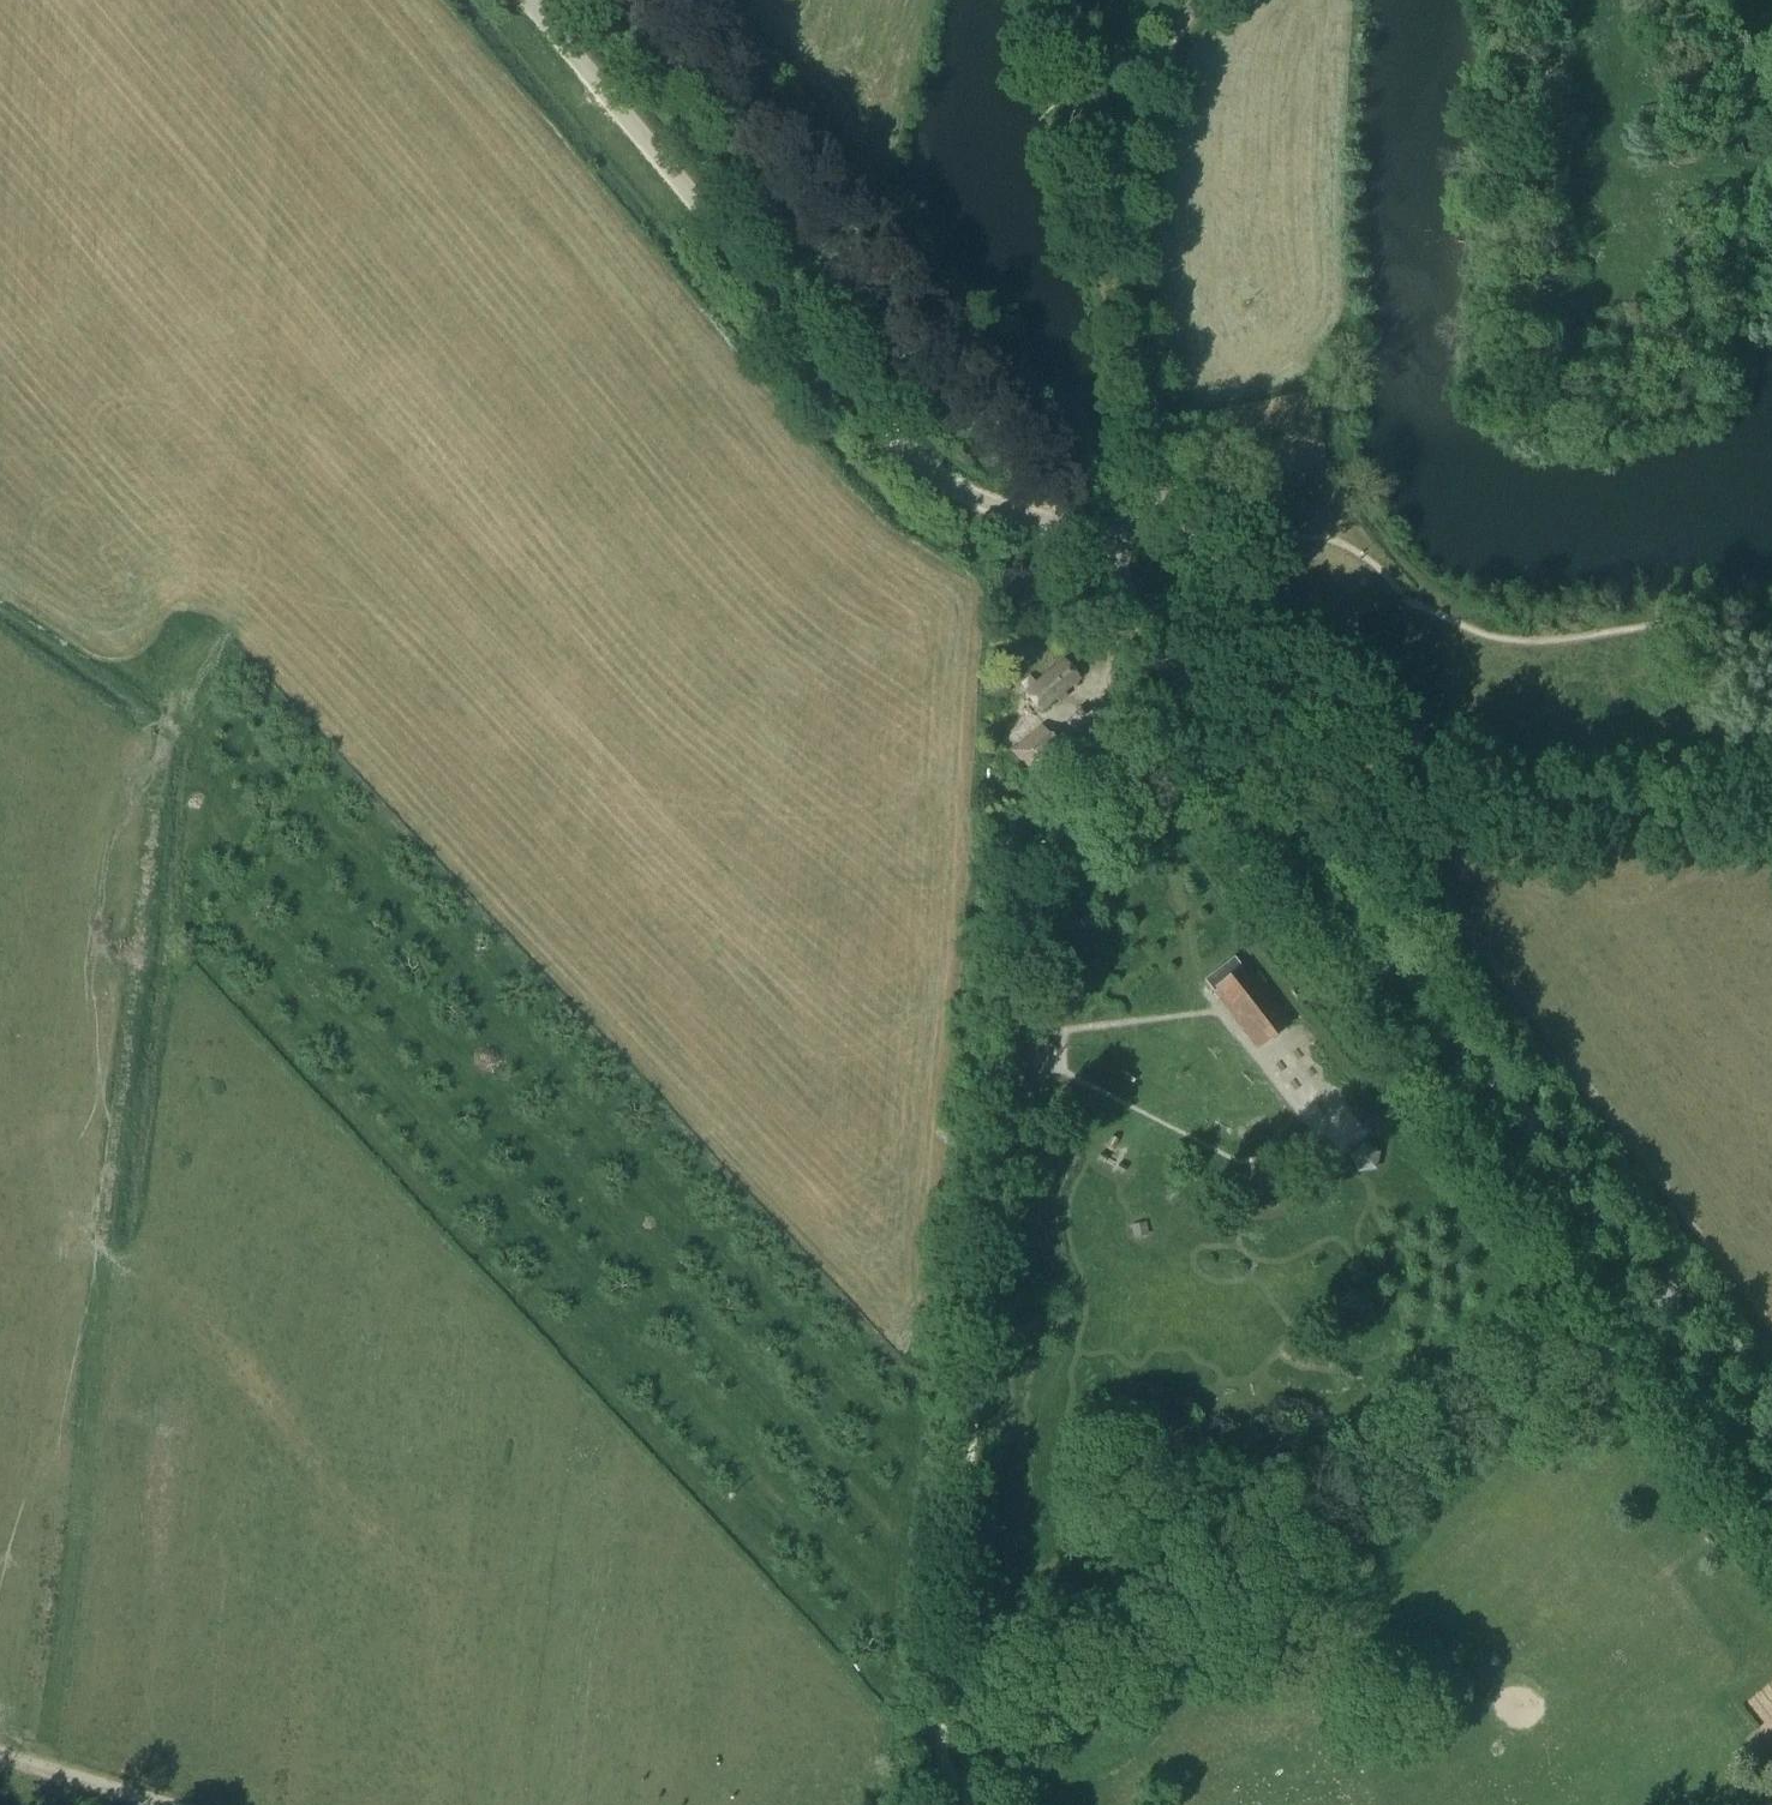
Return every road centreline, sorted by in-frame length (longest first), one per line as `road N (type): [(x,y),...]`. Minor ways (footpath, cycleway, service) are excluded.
road 1 (unclassified): [(1771,1439),(1082,537)]
road 2 (unclassified): [(1082,537),(973,499),(908,456),(527,0)]
road 3 (track): [(0,1757),(164,1804)]

